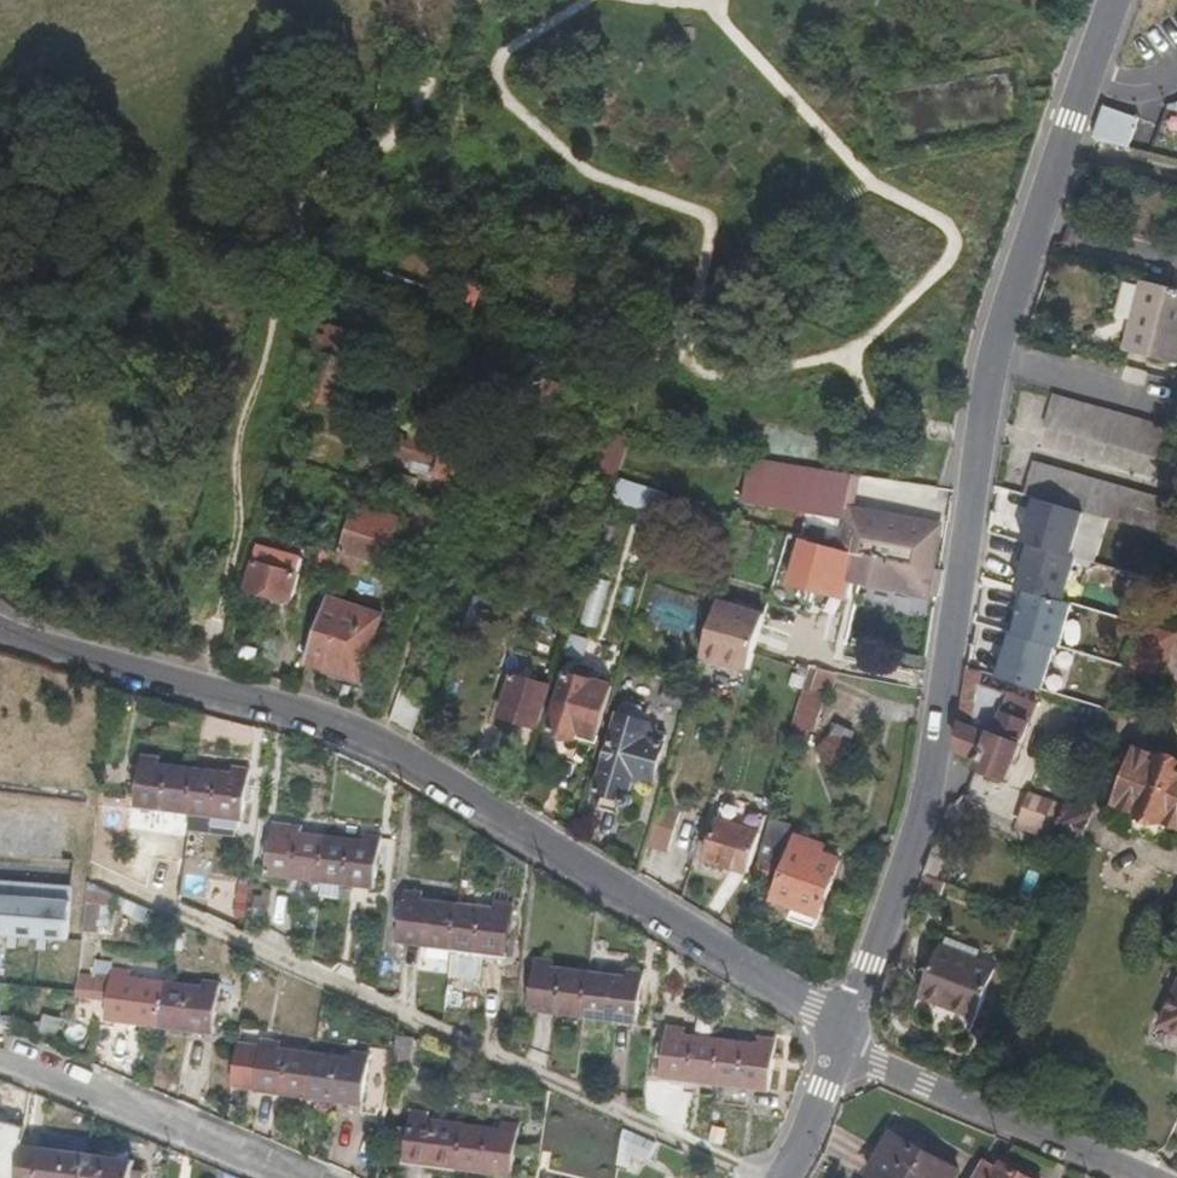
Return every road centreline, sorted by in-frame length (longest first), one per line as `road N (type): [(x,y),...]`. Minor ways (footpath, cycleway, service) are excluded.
road 1 (residential): [(850,1041),(932,801),(980,427),(996,354),(1114,0)]
road 2 (residential): [(850,1041),(802,1000),(377,743),(0,631)]
road 3 (residential): [(850,1041),(884,1069),(1130,1177)]
road 4 (residential): [(0,1066),(273,1177)]
road 5 (residential): [(787,1177),(850,1041)]

